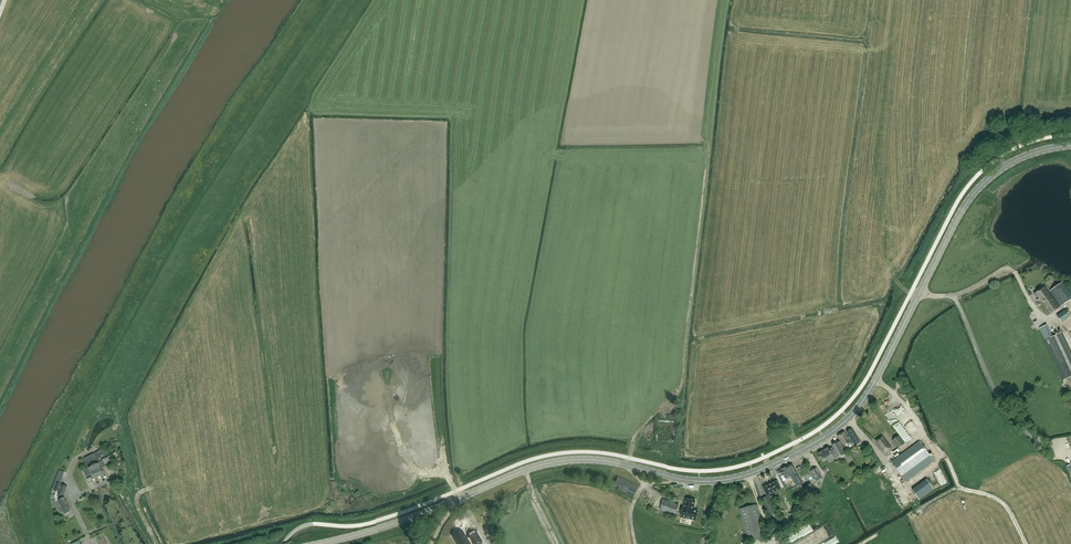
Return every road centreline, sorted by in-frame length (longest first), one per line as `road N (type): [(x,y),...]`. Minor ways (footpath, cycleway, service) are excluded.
road 1 (secondary): [(316,543),(409,519),(548,464),(604,461),(702,482),(751,473),(815,442),(859,406),(977,188),(1021,158),(1070,146)]
road 2 (track): [(709,146),(683,382),(635,435),(628,466)]
road 3 (track): [(86,0),(0,135)]

